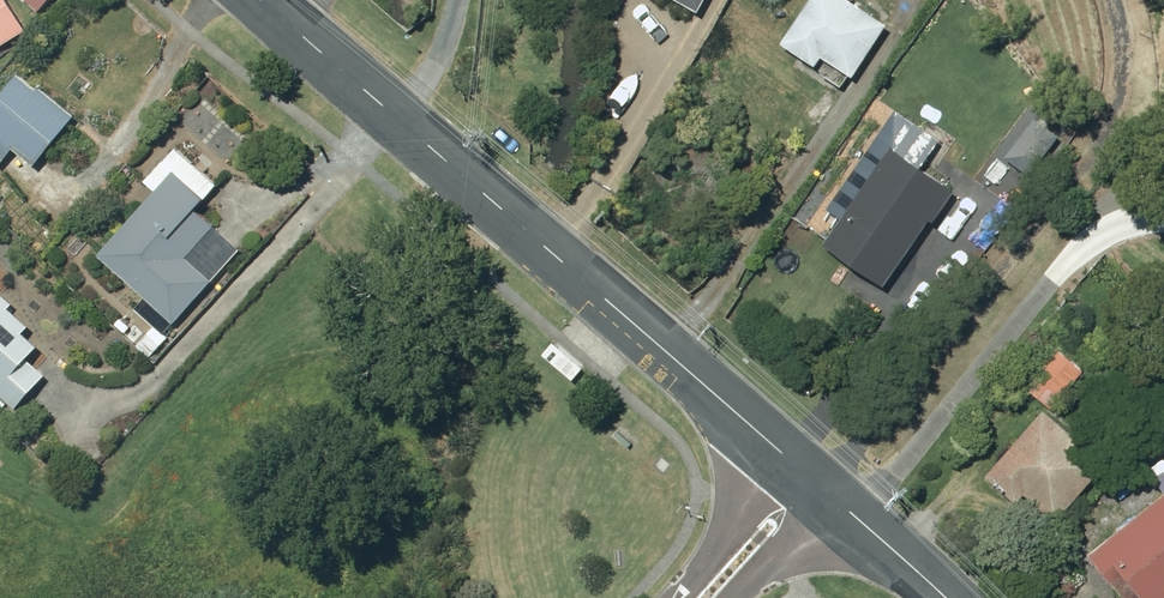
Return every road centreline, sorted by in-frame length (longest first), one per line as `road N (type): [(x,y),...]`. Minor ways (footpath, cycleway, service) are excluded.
road 1 (residential): [(264,0),(817,482)]
road 2 (residential): [(817,482),(941,597)]
road 3 (residential): [(817,482),(705,597)]

